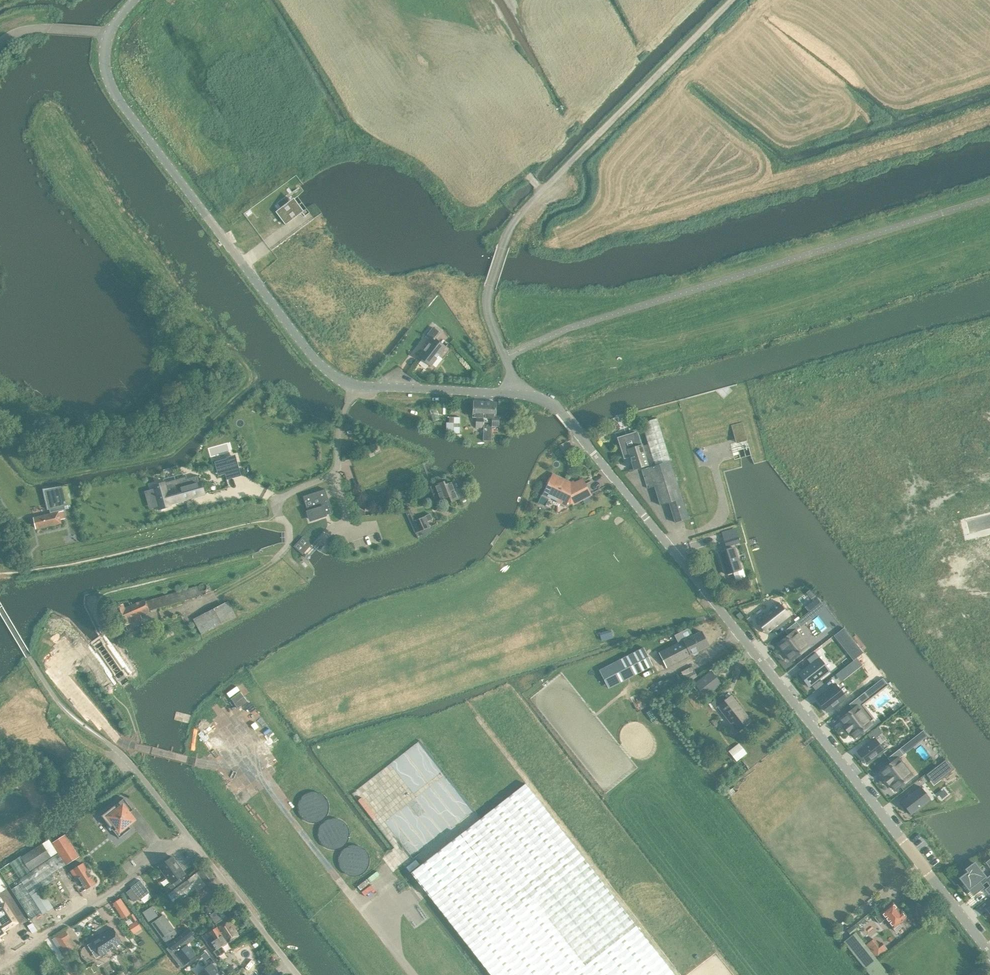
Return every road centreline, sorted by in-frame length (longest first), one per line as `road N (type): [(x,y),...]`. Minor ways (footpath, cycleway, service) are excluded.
road 1 (residential): [(989,952),(577,432)]
road 2 (unclassified): [(511,392),(355,387),(312,356),(121,102),(107,72),(109,33)]
road 3 (track): [(549,184),(731,0)]
road 4 (unclassified): [(0,959),(189,836)]
road 5 (unclassified): [(511,392),(488,295),(508,232),(543,190)]
road 6 (unclassified): [(298,974),(189,836)]

